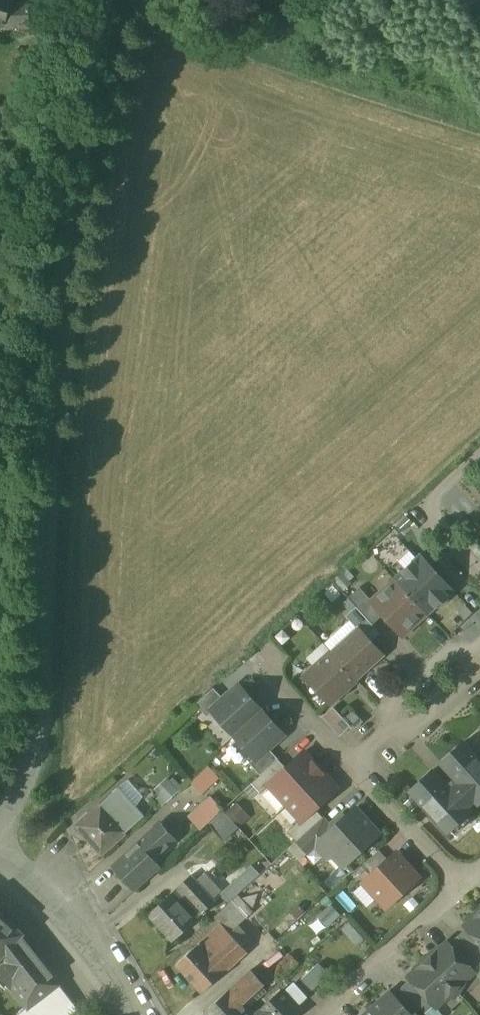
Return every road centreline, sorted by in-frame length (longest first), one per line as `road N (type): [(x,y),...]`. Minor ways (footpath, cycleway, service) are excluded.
road 1 (residential): [(0,828),(28,790),(47,720),(52,470),(81,230),(122,23),(138,0)]
road 2 (residential): [(139,1014),(97,940),(0,850)]
road 3 (residential): [(350,765),(458,887),(479,868)]
road 4 (residential): [(479,642),(350,765)]
road 5 (residential): [(479,570),(424,507),(479,456)]
road 6 (residential): [(258,664),(350,765)]

